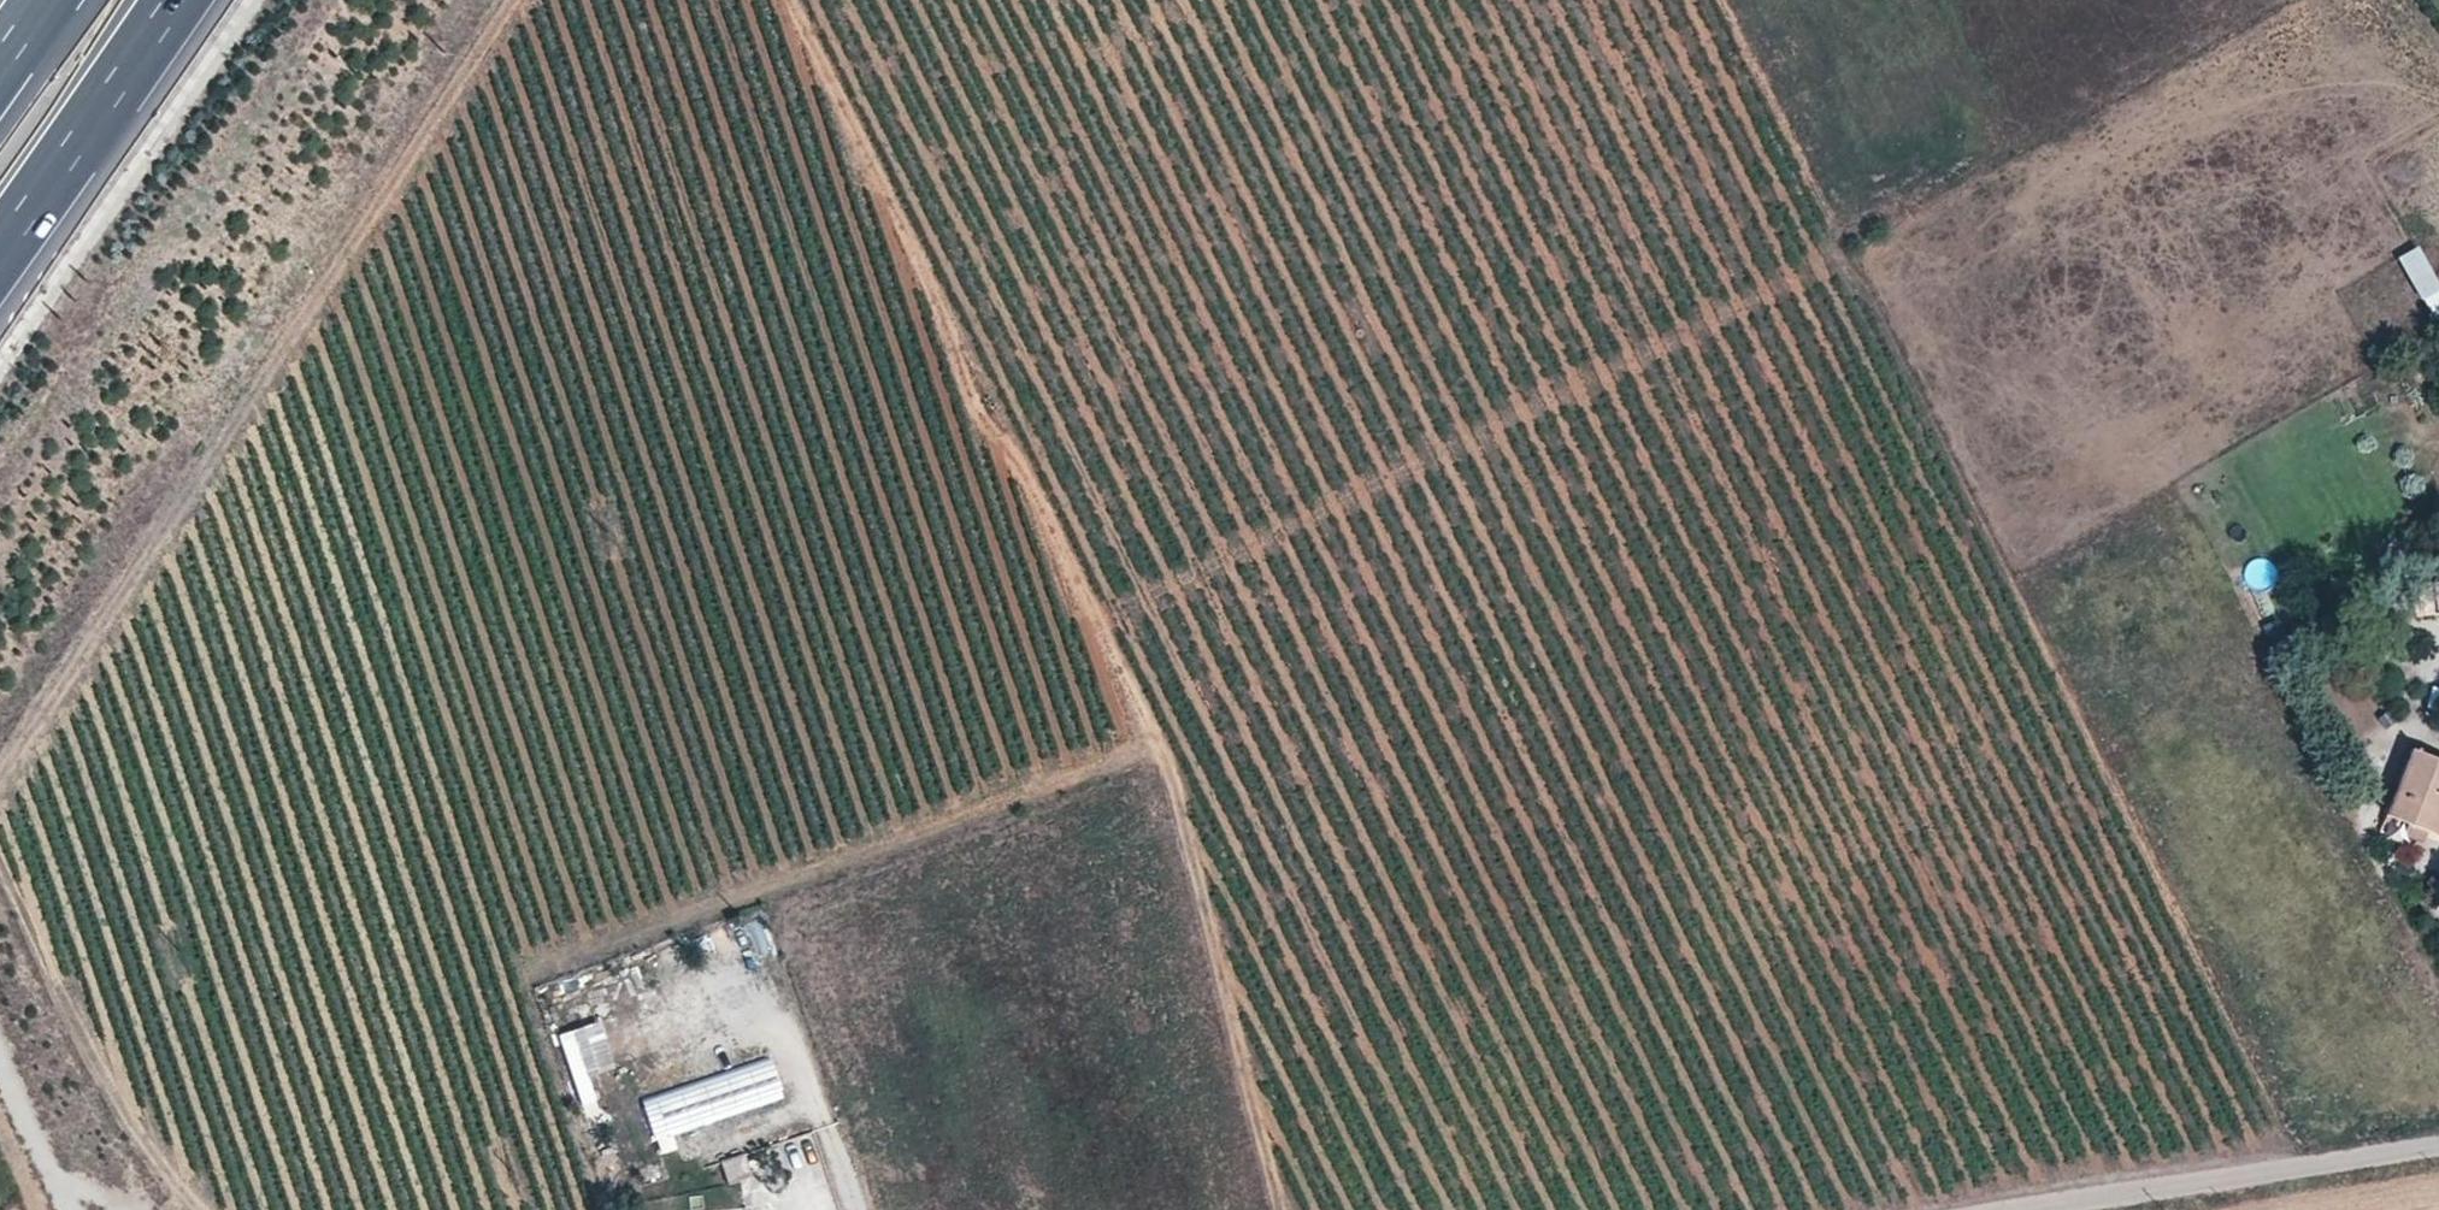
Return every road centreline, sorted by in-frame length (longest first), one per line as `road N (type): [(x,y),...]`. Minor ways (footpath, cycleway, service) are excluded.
road 1 (track): [(2438,1135),(2027,1209)]
road 2 (motorway): [(0,250),(175,0)]

